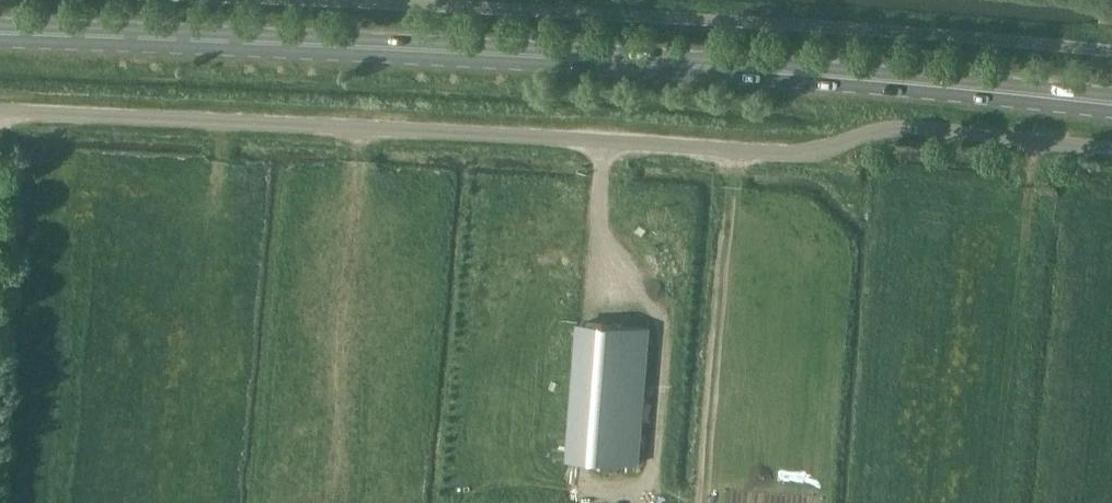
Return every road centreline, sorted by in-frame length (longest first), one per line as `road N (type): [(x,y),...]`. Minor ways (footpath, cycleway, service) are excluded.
road 1 (unclassified): [(1111,154),(895,129),(812,157),(0,116)]
road 2 (secondary): [(0,34),(528,54),(1111,103)]

